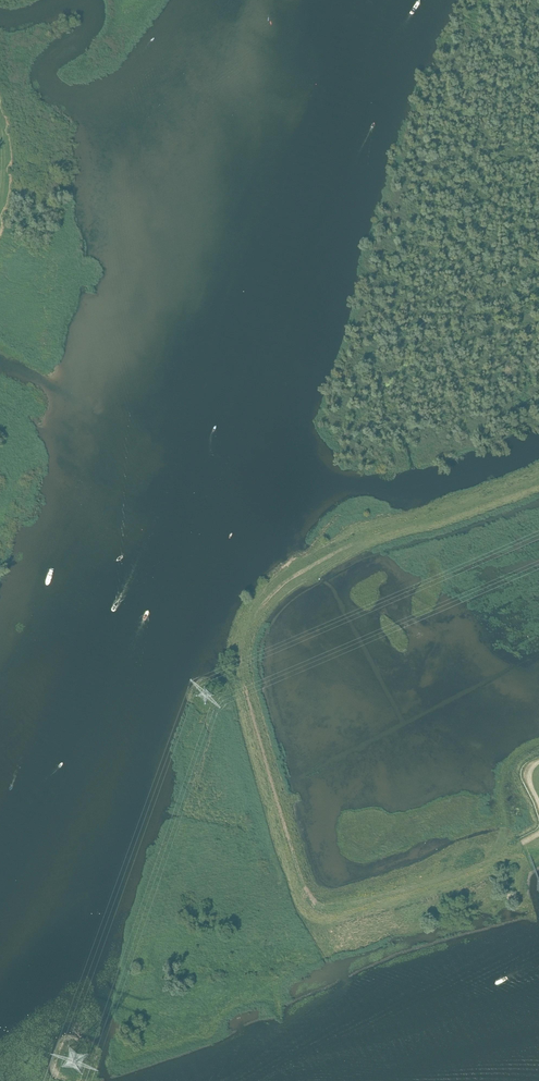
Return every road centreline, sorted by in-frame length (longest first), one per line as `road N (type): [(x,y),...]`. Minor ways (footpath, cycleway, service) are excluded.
road 1 (track): [(538,742),(507,764),(504,835),(490,859),(323,908),(303,894),(241,652),(263,602),(306,569),(371,536),(538,483)]

